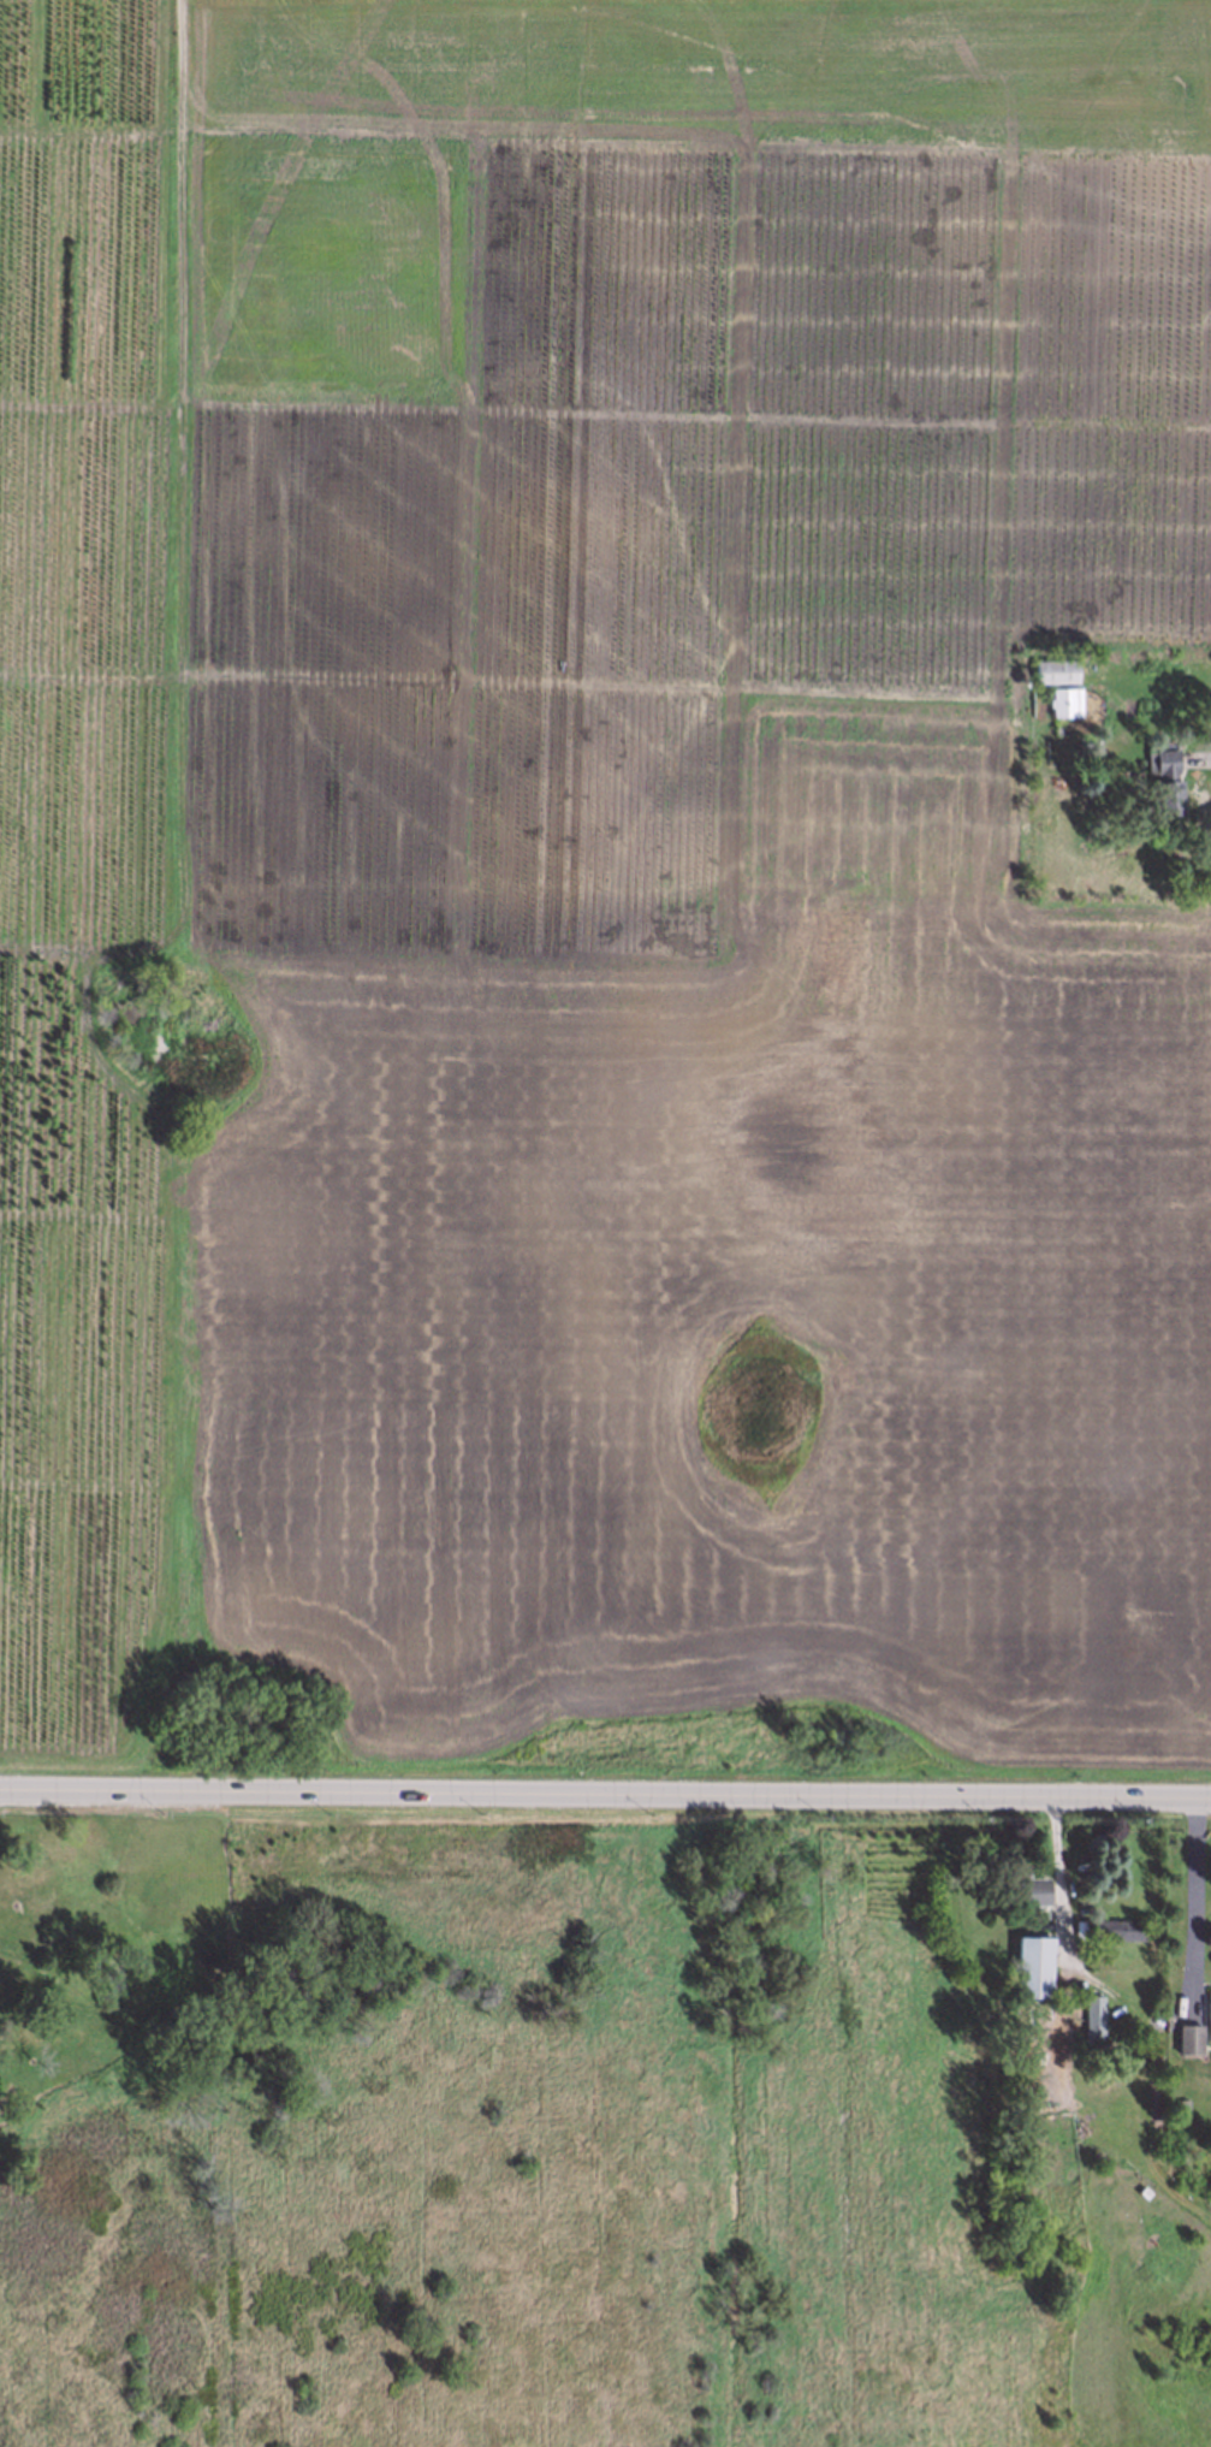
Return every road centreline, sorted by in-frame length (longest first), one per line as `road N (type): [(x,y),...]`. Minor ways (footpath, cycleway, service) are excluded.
road 1 (tertiary): [(0,1788),(1210,1800)]

